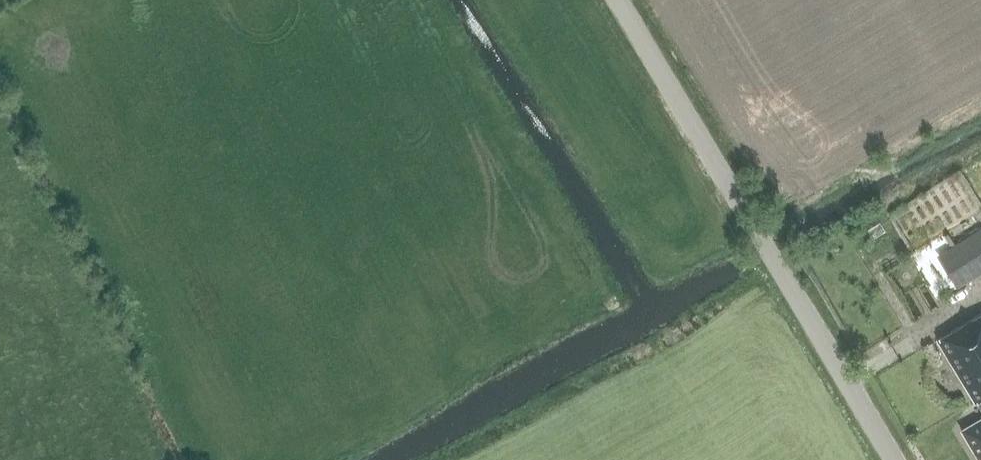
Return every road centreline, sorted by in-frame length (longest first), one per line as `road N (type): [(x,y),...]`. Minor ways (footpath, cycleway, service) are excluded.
road 1 (tertiary): [(890,459),(615,0)]

